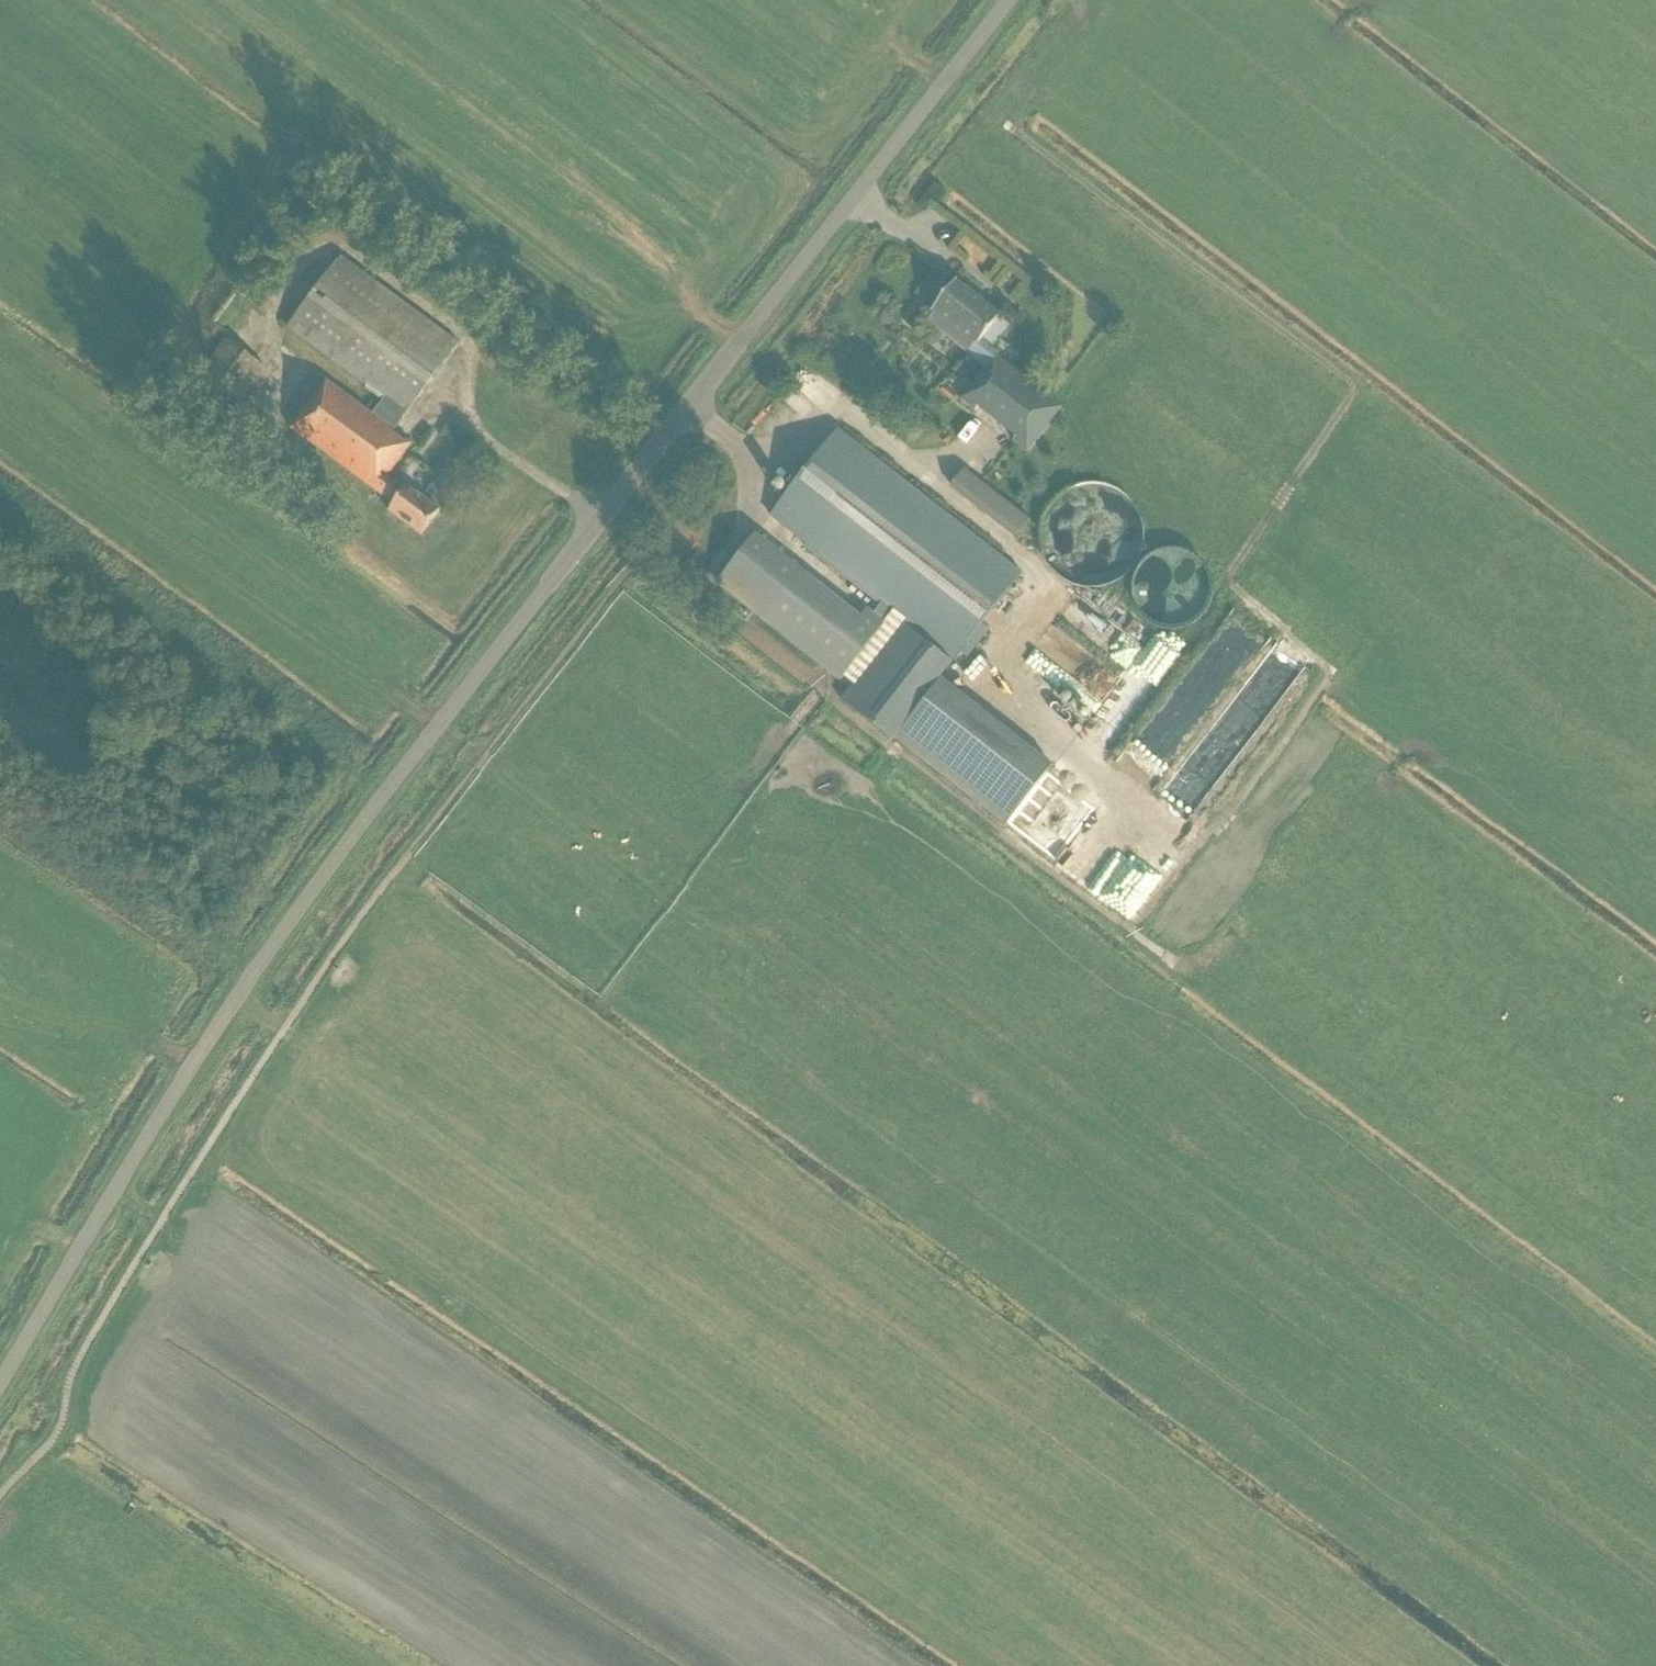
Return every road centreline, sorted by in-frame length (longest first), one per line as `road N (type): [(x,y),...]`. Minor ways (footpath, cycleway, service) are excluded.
road 1 (unclassified): [(0,1383),(176,1087),(347,840),(1009,0)]

